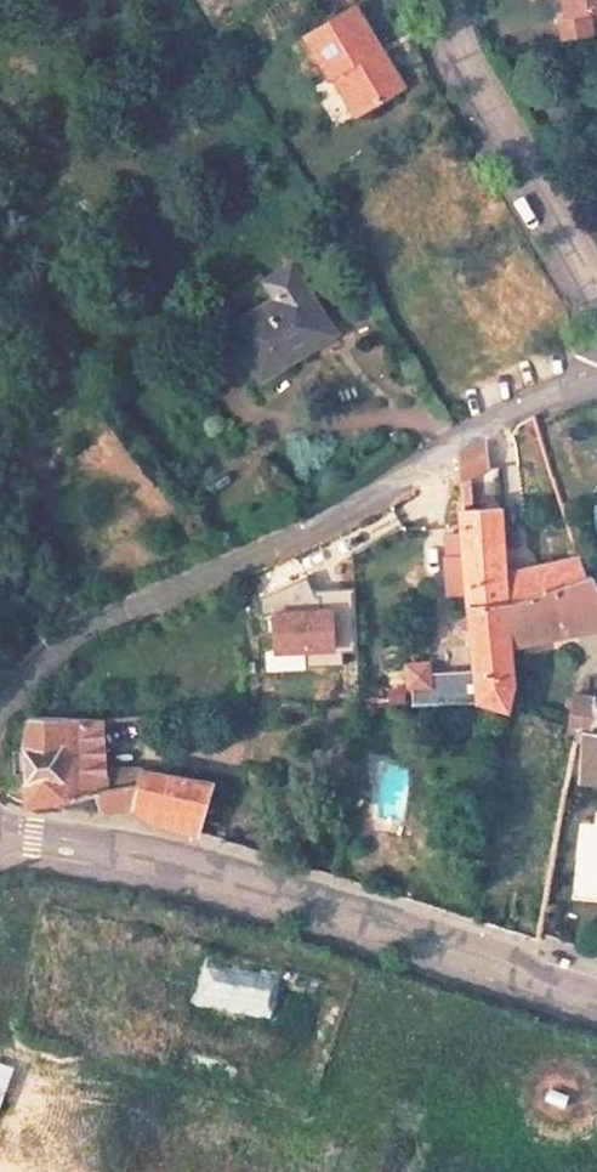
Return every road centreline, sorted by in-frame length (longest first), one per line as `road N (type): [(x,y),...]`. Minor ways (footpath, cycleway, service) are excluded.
road 1 (residential): [(0,713),(76,637),(366,500),(538,397),(596,382)]
road 2 (tertiary): [(596,1002),(286,892),(159,857),(0,833)]
road 3 (residential): [(445,0),(459,55),(596,286)]

